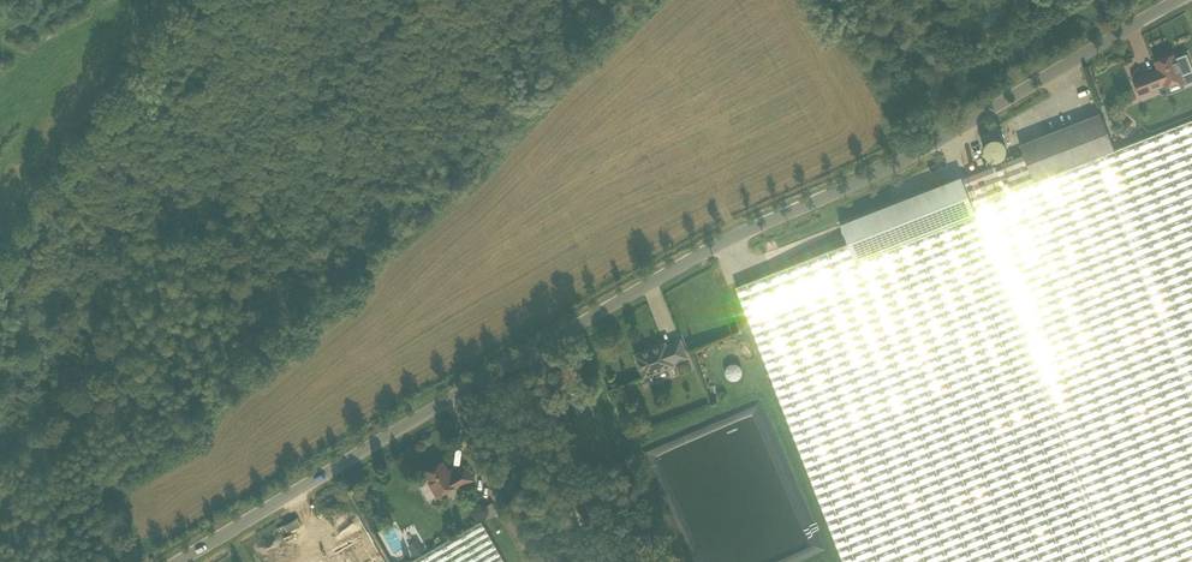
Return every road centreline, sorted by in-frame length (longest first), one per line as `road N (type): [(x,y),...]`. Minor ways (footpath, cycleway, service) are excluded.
road 1 (unclassified): [(178,561),(704,253),(882,171),(1180,0)]

